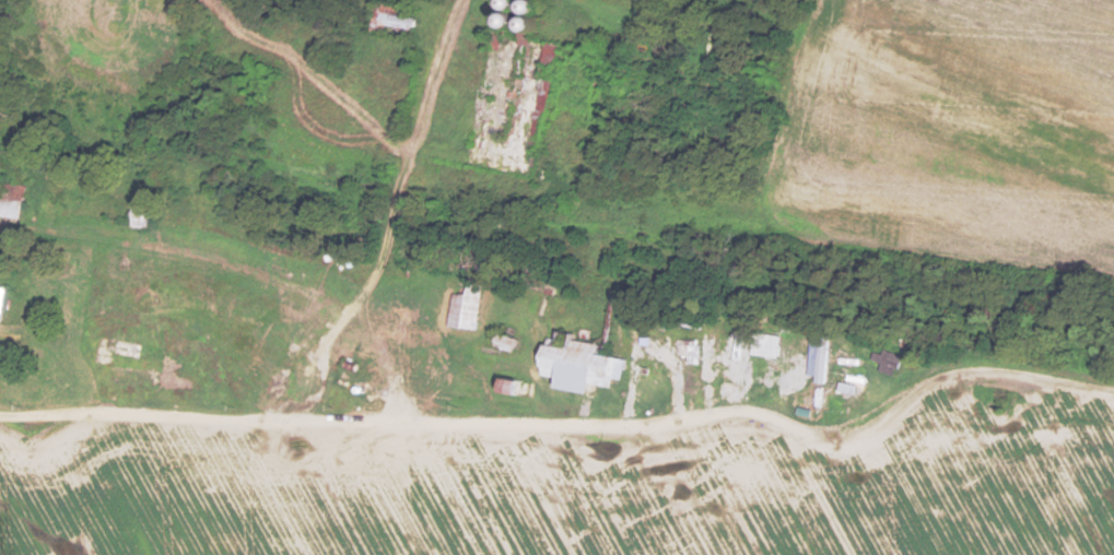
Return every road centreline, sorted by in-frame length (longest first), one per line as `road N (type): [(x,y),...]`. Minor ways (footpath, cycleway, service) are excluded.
road 1 (track): [(968,554),(911,489),(812,430),(499,418),(354,315),(211,256),(121,238),(0,236)]
road 2 (residential): [(0,418),(499,418)]
road 3 (track): [(1113,387),(976,374),(924,381),(894,390),(849,451)]

